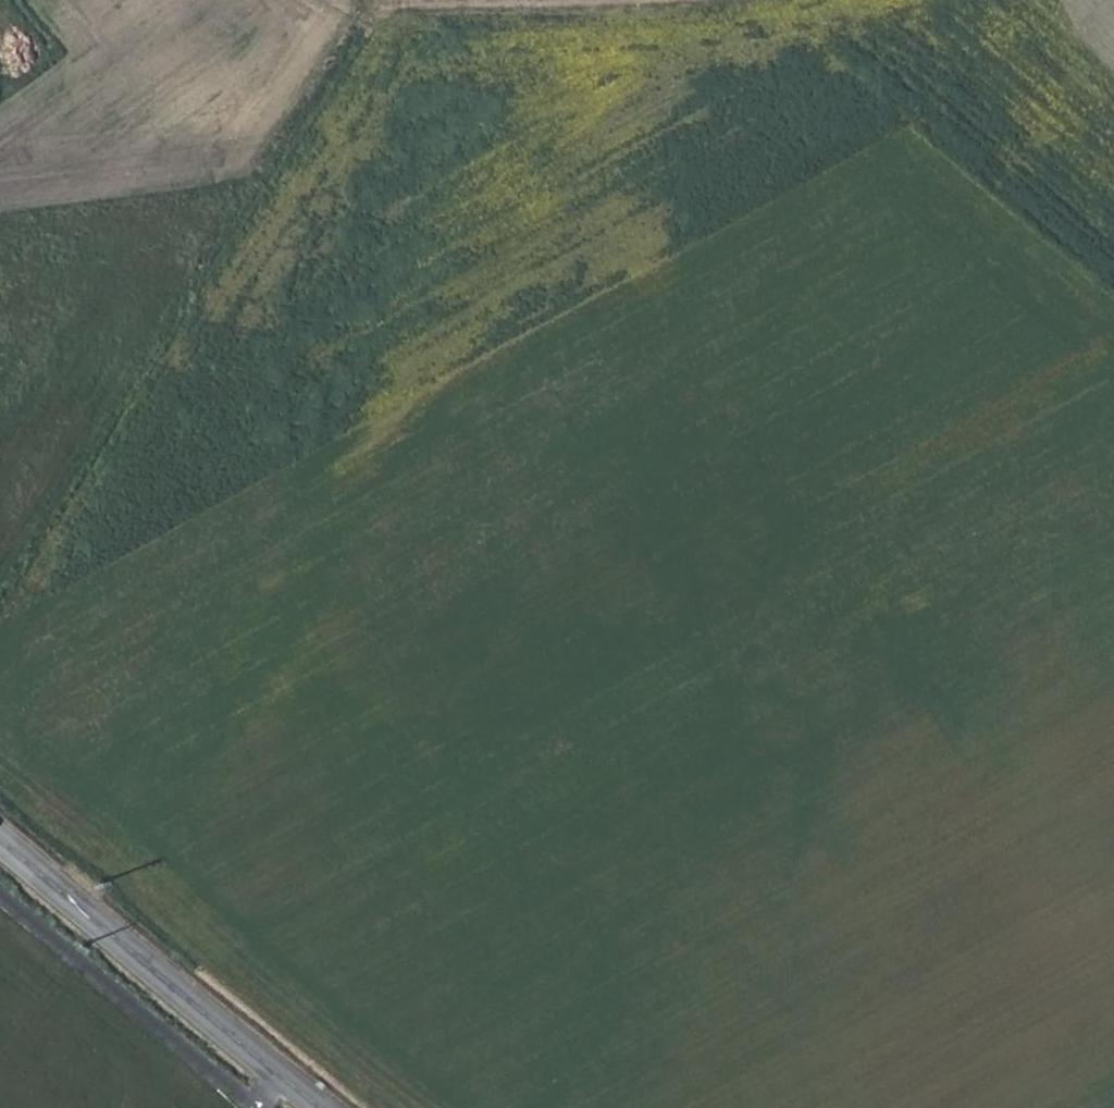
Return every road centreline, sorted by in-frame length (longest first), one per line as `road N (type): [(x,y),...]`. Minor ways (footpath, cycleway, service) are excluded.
road 1 (tertiary): [(0,841),(320,1107)]

